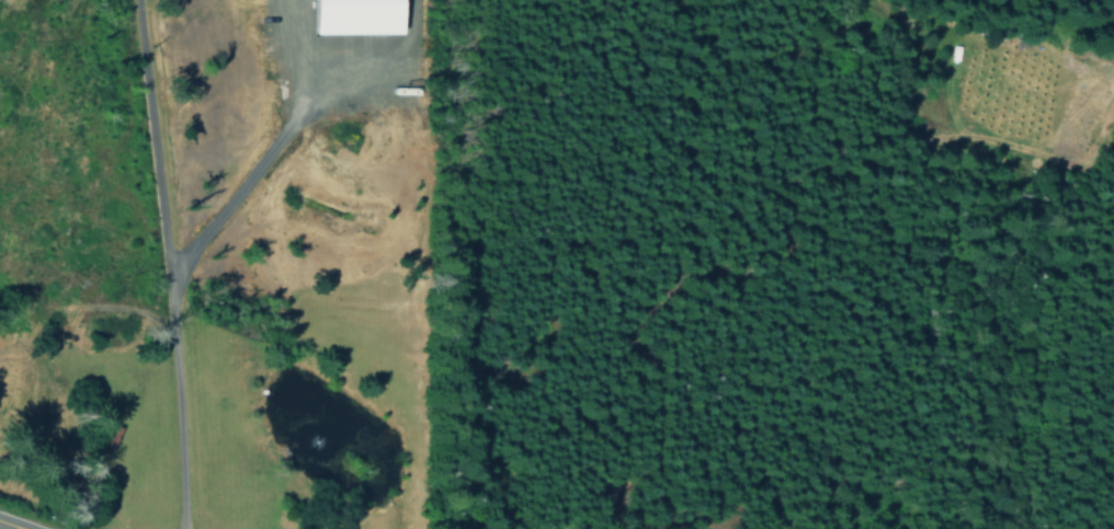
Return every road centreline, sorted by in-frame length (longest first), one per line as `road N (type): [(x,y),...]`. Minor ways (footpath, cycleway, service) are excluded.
road 1 (residential): [(181,528),(178,386),(139,0)]

